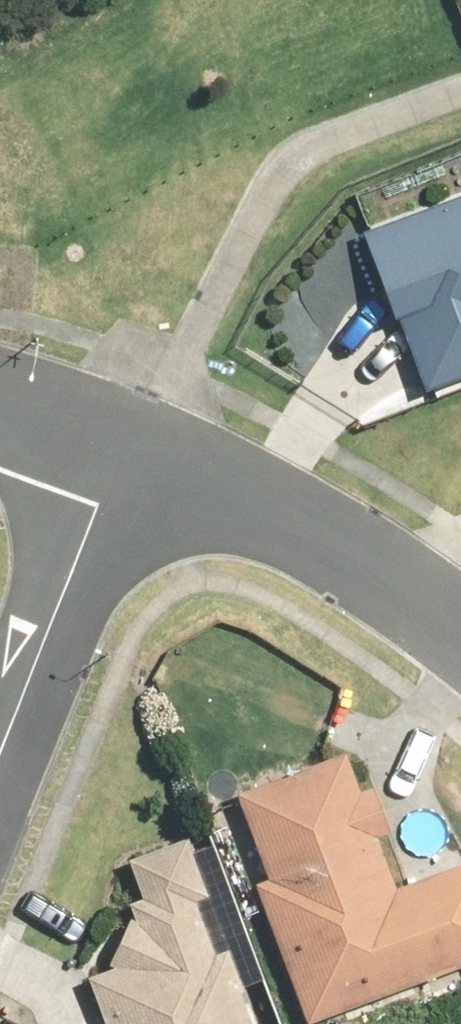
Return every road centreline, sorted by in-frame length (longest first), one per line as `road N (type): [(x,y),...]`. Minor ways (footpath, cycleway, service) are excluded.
road 1 (residential): [(126,452),(403,591),(460,644)]
road 2 (residential): [(0,758),(126,452)]
road 3 (residential): [(0,409),(126,452)]

